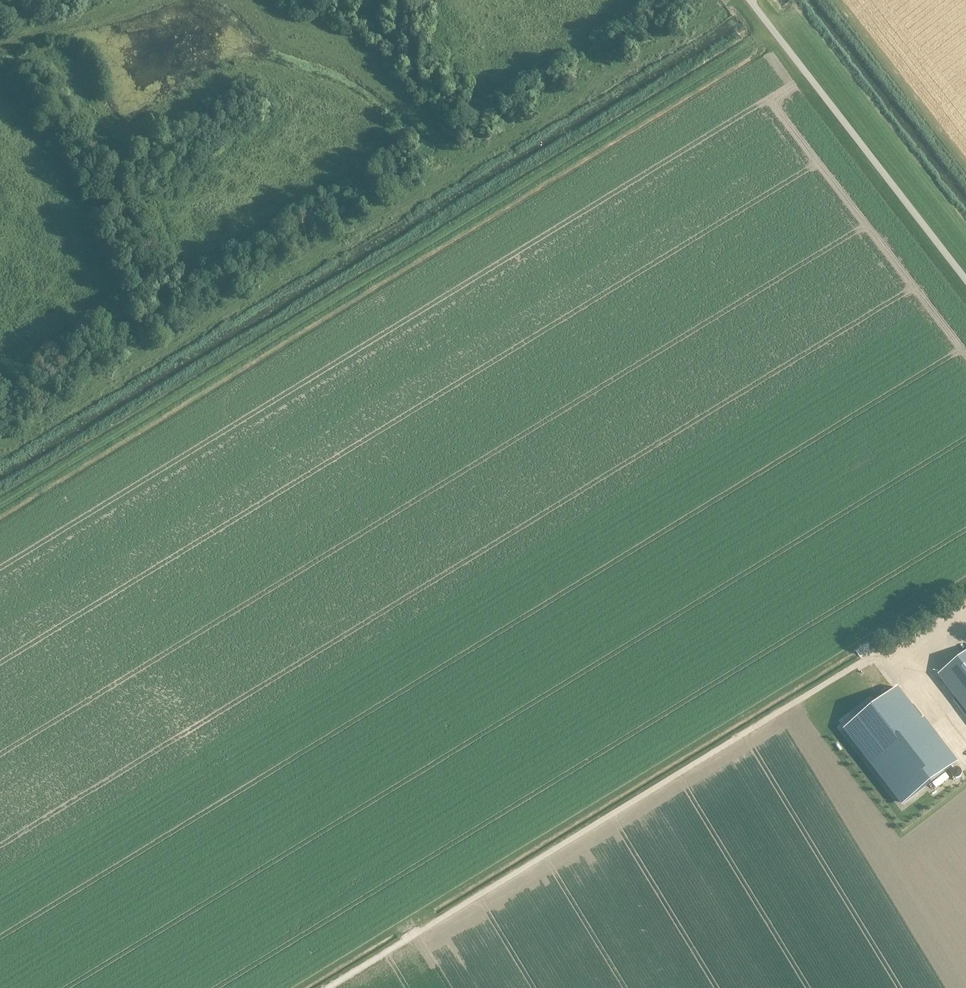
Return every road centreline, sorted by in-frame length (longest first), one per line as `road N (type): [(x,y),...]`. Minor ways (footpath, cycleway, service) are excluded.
road 1 (unclassified): [(965,280),(753,0)]

